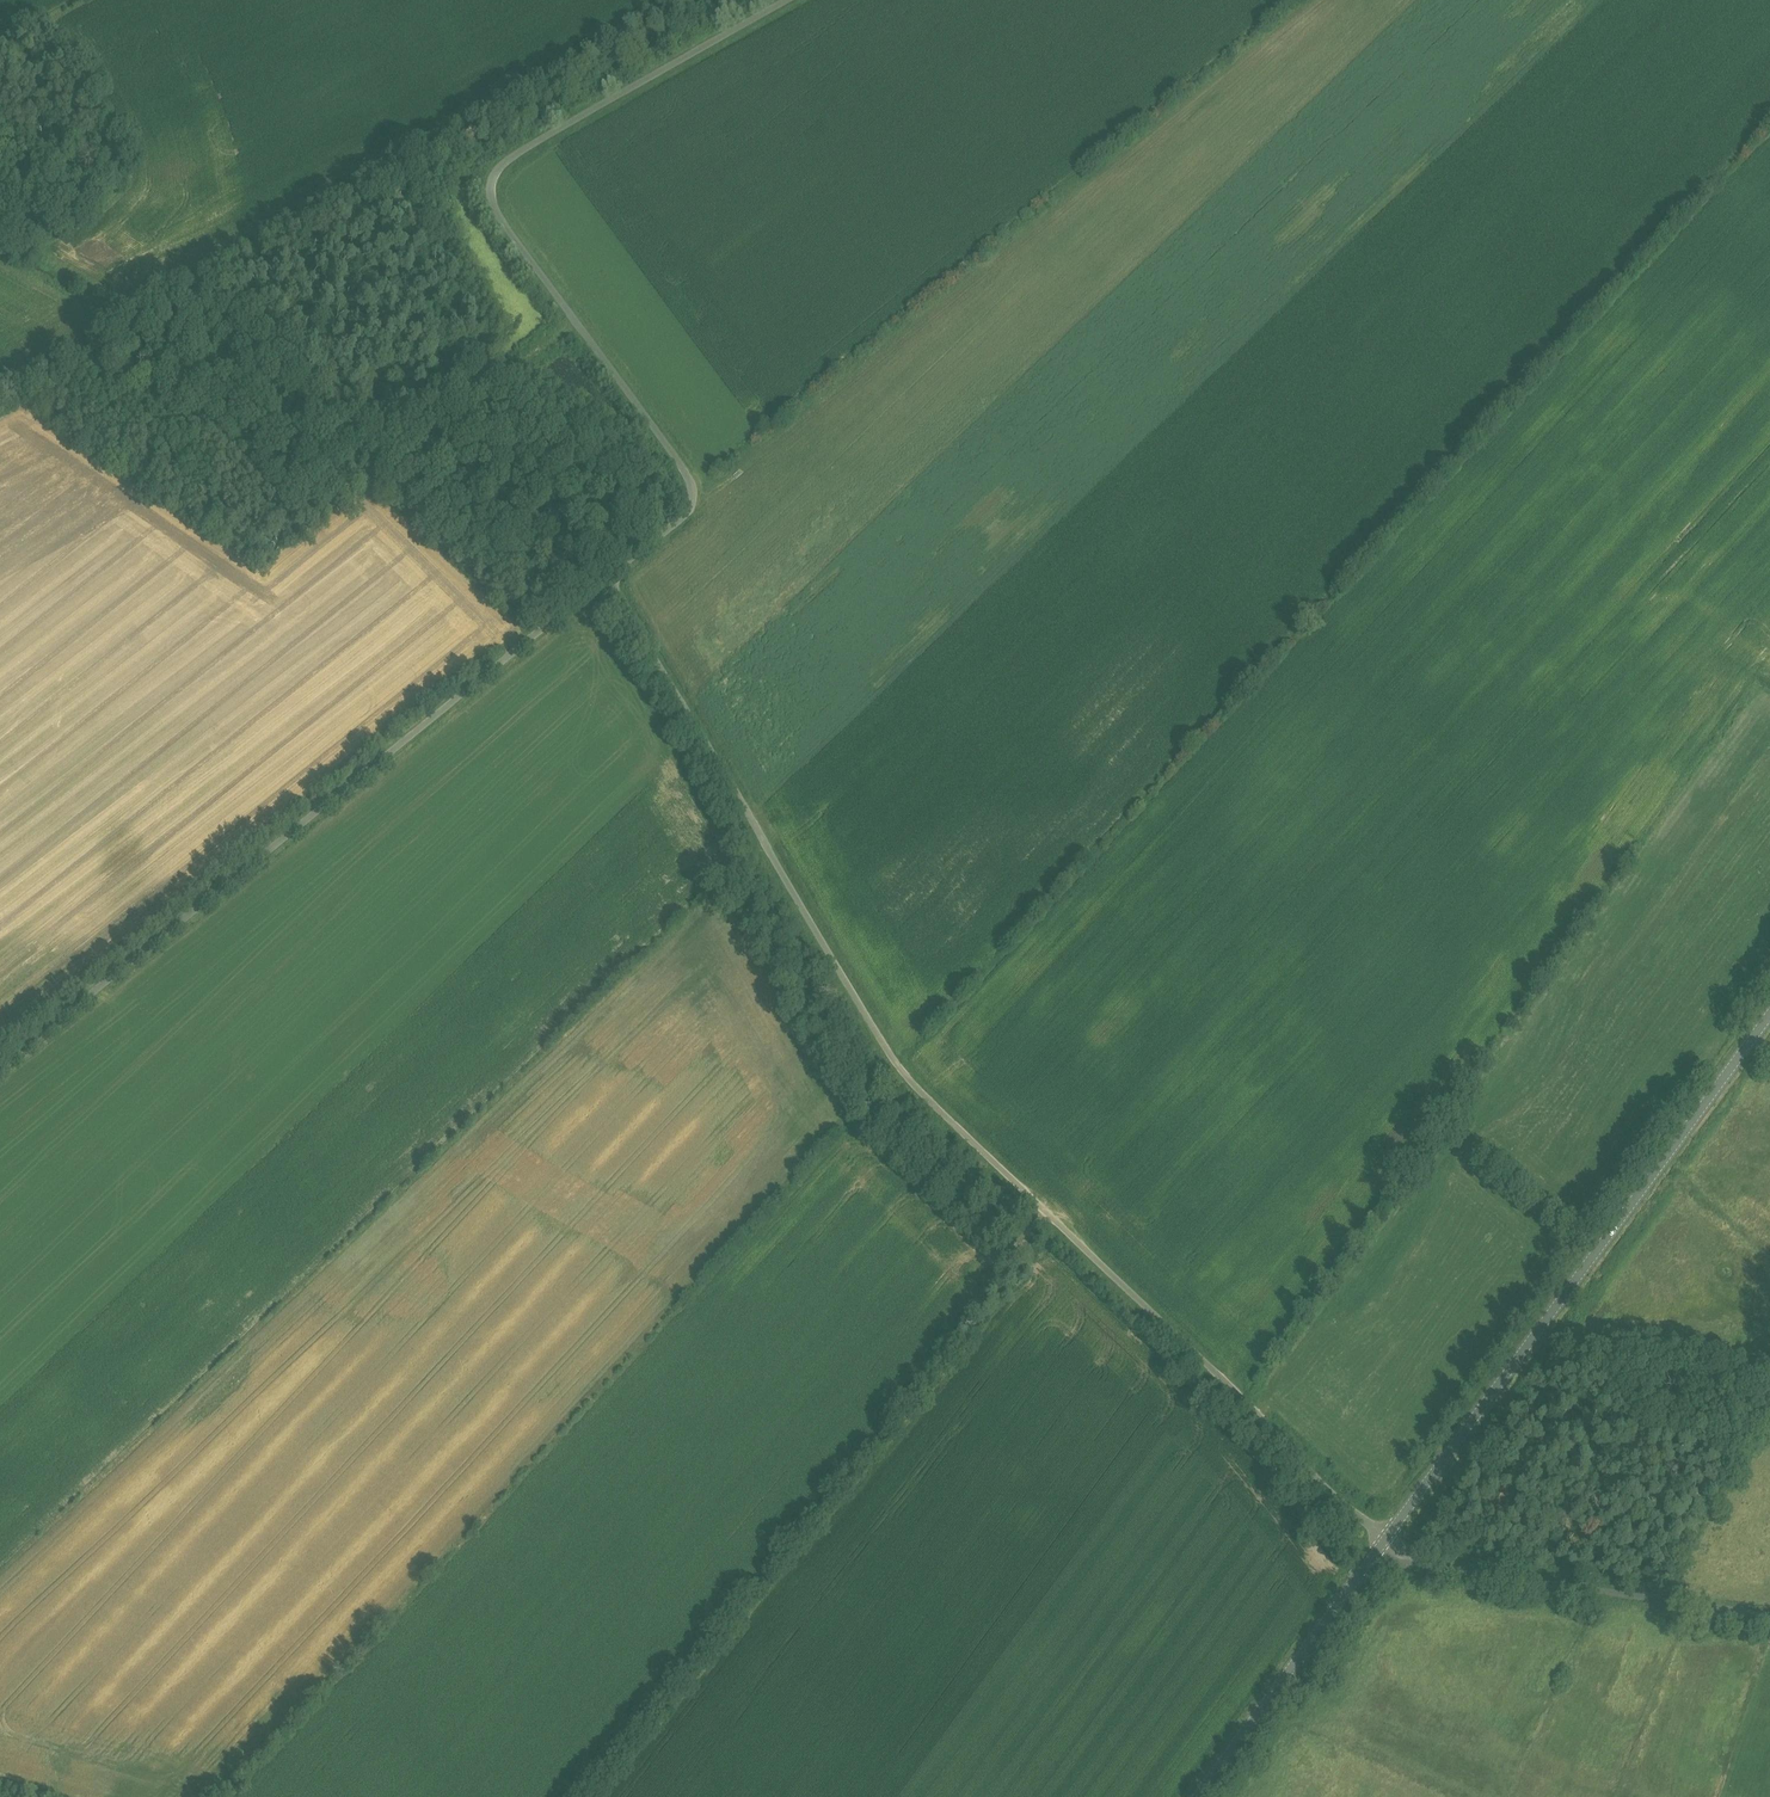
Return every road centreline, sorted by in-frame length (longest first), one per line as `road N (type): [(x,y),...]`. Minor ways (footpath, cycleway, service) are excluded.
road 1 (residential): [(1386,1537),(908,1091),(602,575)]
road 2 (residential): [(602,575),(686,514),(689,479),(494,209),(497,176),(523,151),(788,0)]
road 3 (residential): [(0,1056),(602,575)]
road 4 (secondary): [(1386,1537),(1769,1013)]
road 5 (residential): [(1769,1619),(1467,1576),(1386,1537)]
road 6 (secondary): [(1195,1796),(1386,1537)]

